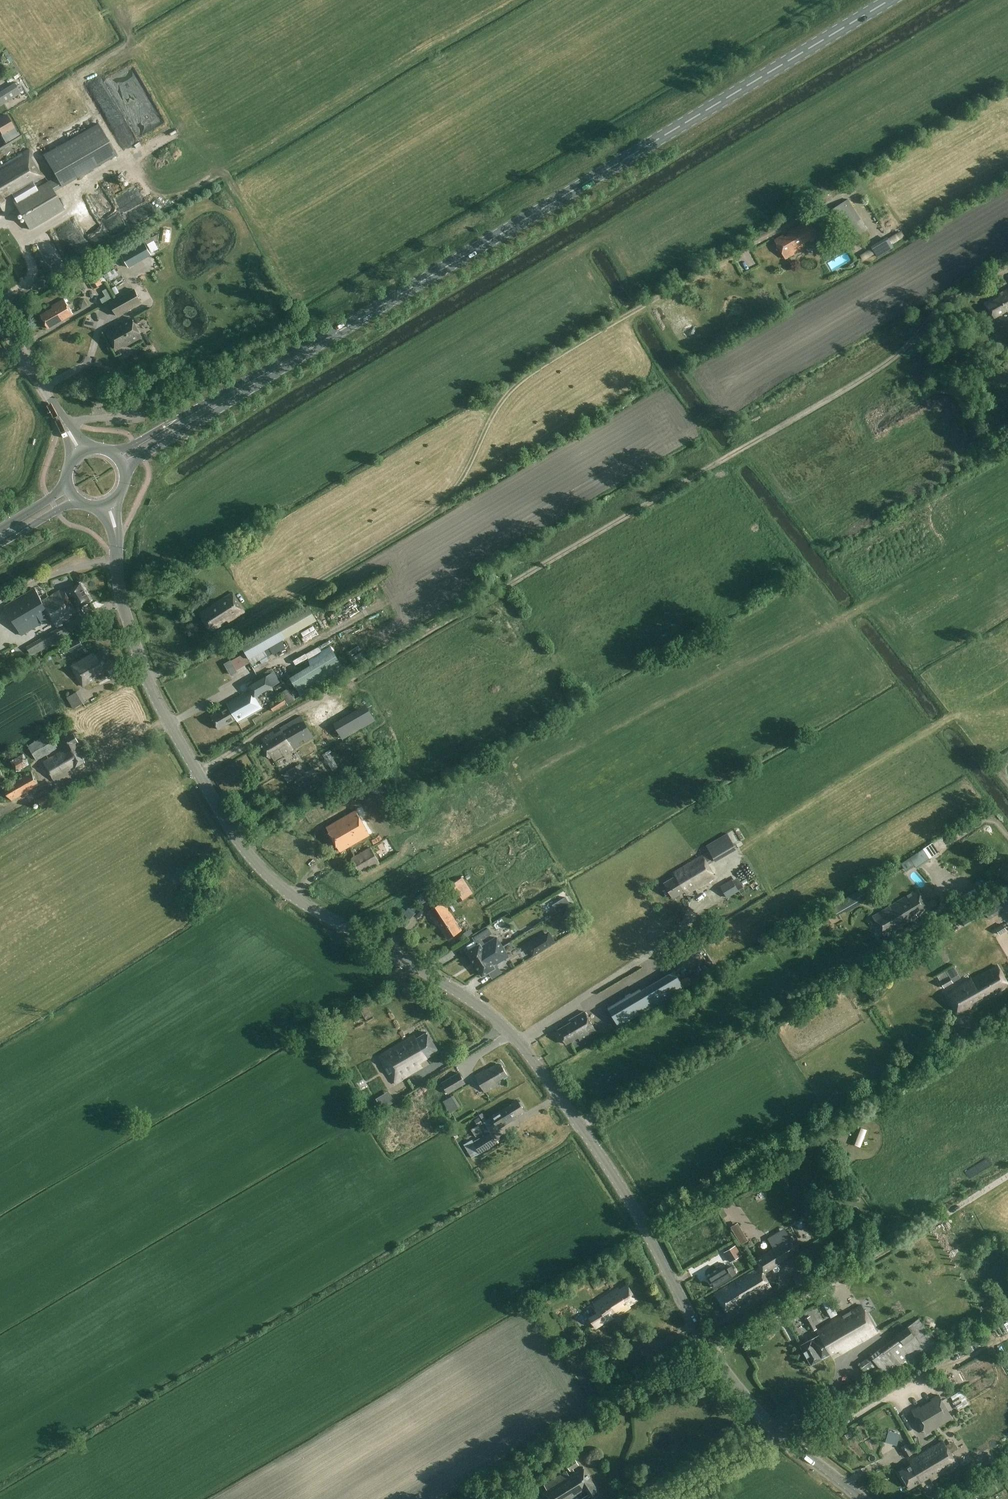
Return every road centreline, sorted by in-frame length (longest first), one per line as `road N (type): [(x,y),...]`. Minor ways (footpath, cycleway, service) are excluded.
road 1 (tertiary): [(859,1498),(744,1399),(717,1364),(645,1227),(519,1042),(454,989),(302,903),(239,842),(145,675),(120,592),(108,505)]
road 2 (primary): [(328,337),(888,0)]
road 3 (track): [(865,965),(581,1132)]
road 4 (primary): [(328,337),(115,454)]
road 5 (primary): [(125,469),(328,337)]
road 6 (tertiary): [(81,451),(0,323)]
road 7 (track): [(778,1431),(662,1498)]

